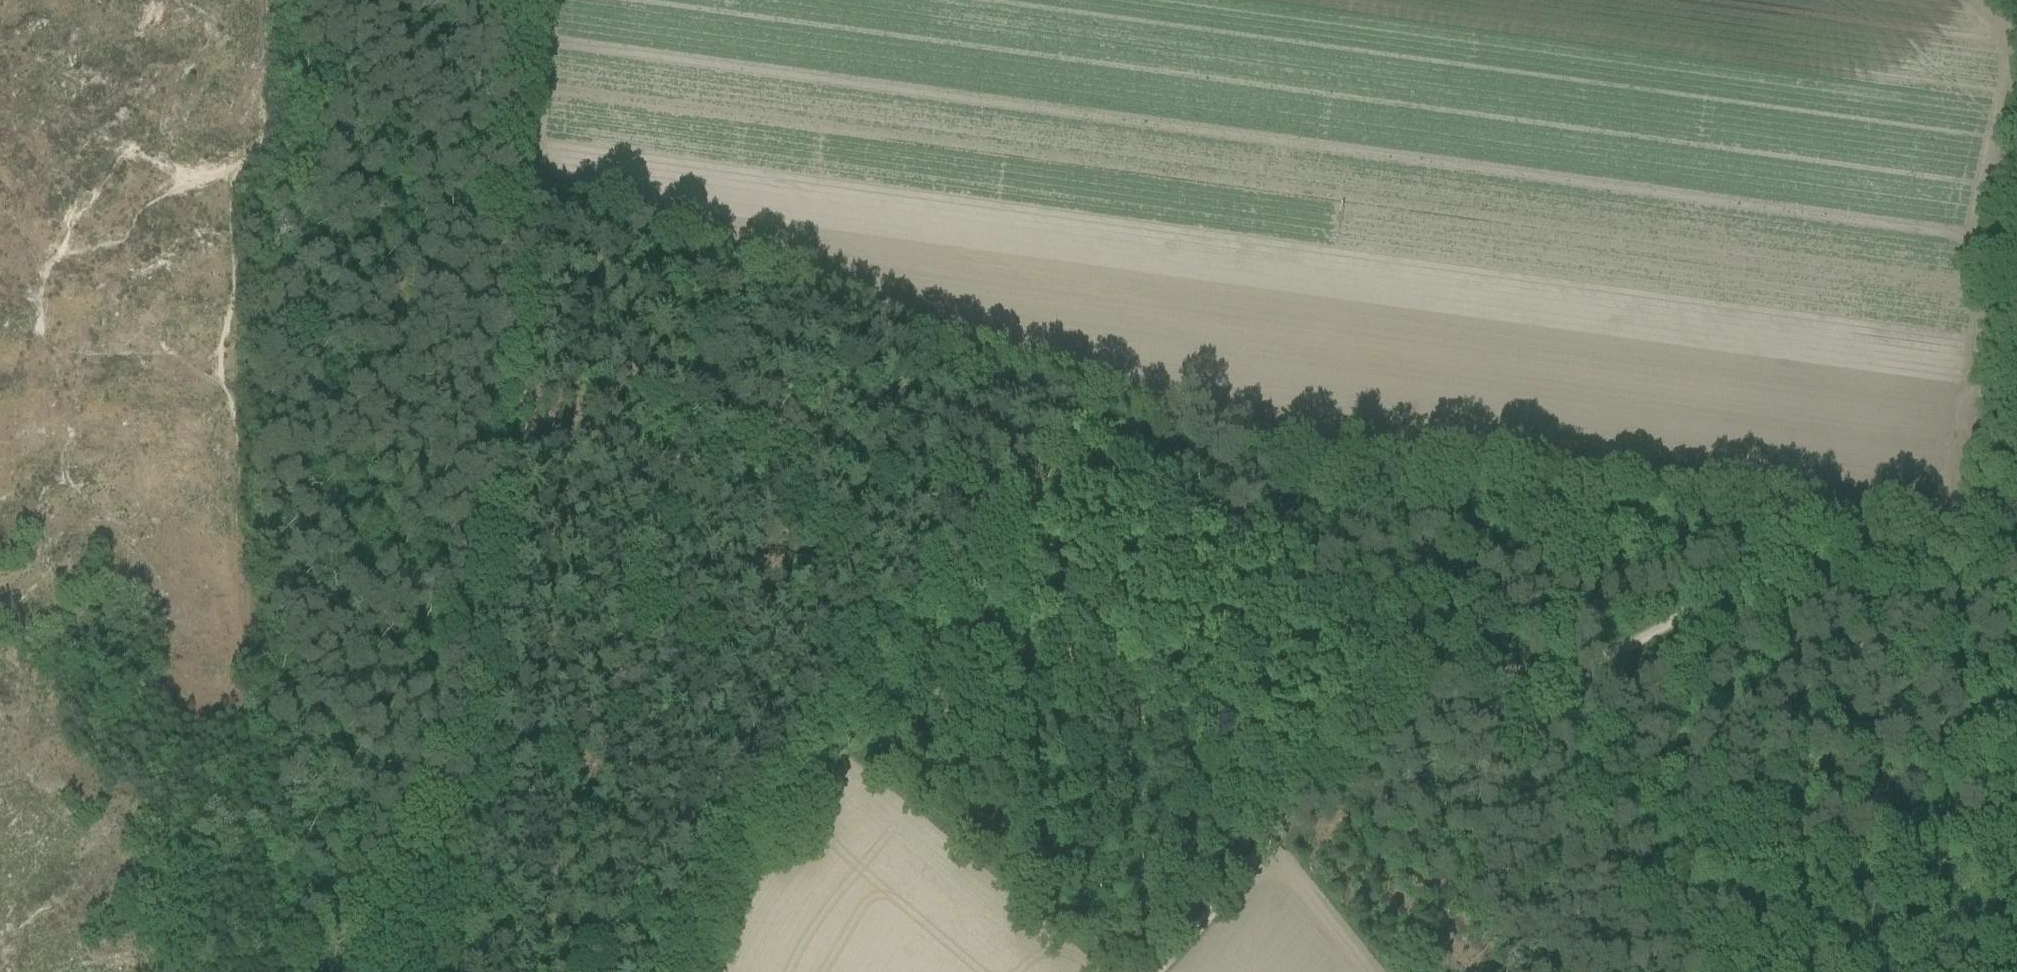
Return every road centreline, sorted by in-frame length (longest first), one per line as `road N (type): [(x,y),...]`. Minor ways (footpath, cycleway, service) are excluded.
road 1 (track): [(2016,487),(1927,563),(1895,572),(1778,564),(1747,573),(1630,648),(1570,671),(1423,674),(1359,698),(1165,971)]
road 2 (track): [(2016,321),(1959,540)]

